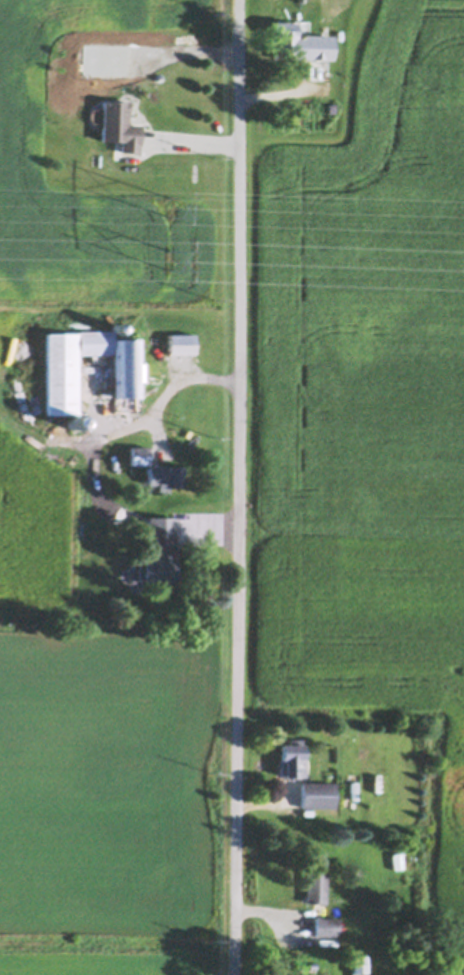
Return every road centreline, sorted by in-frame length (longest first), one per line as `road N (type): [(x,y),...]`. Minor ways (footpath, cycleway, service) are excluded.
road 1 (residential): [(232,974),(238,0)]

